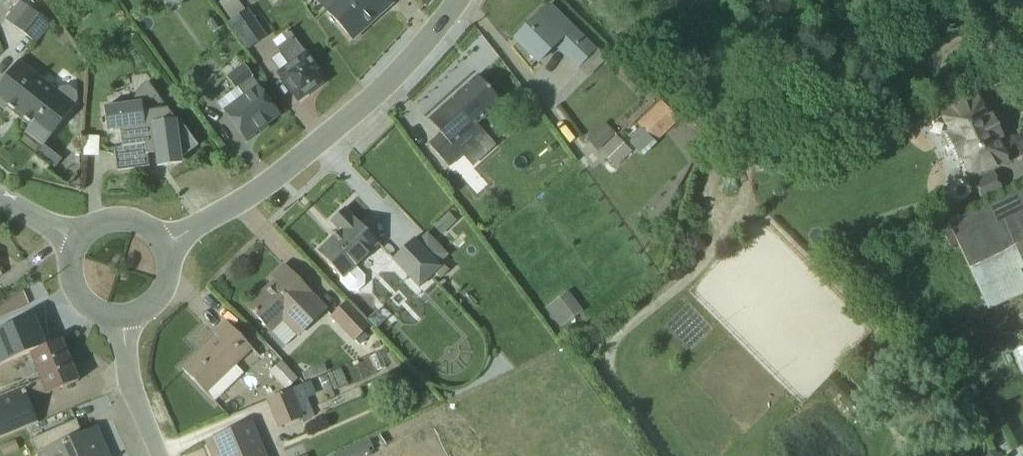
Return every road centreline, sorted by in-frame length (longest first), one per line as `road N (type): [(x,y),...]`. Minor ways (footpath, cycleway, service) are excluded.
road 1 (residential): [(452,0),(423,46),(257,195),(168,247)]
road 2 (residential): [(122,318),(132,390),(160,455)]

